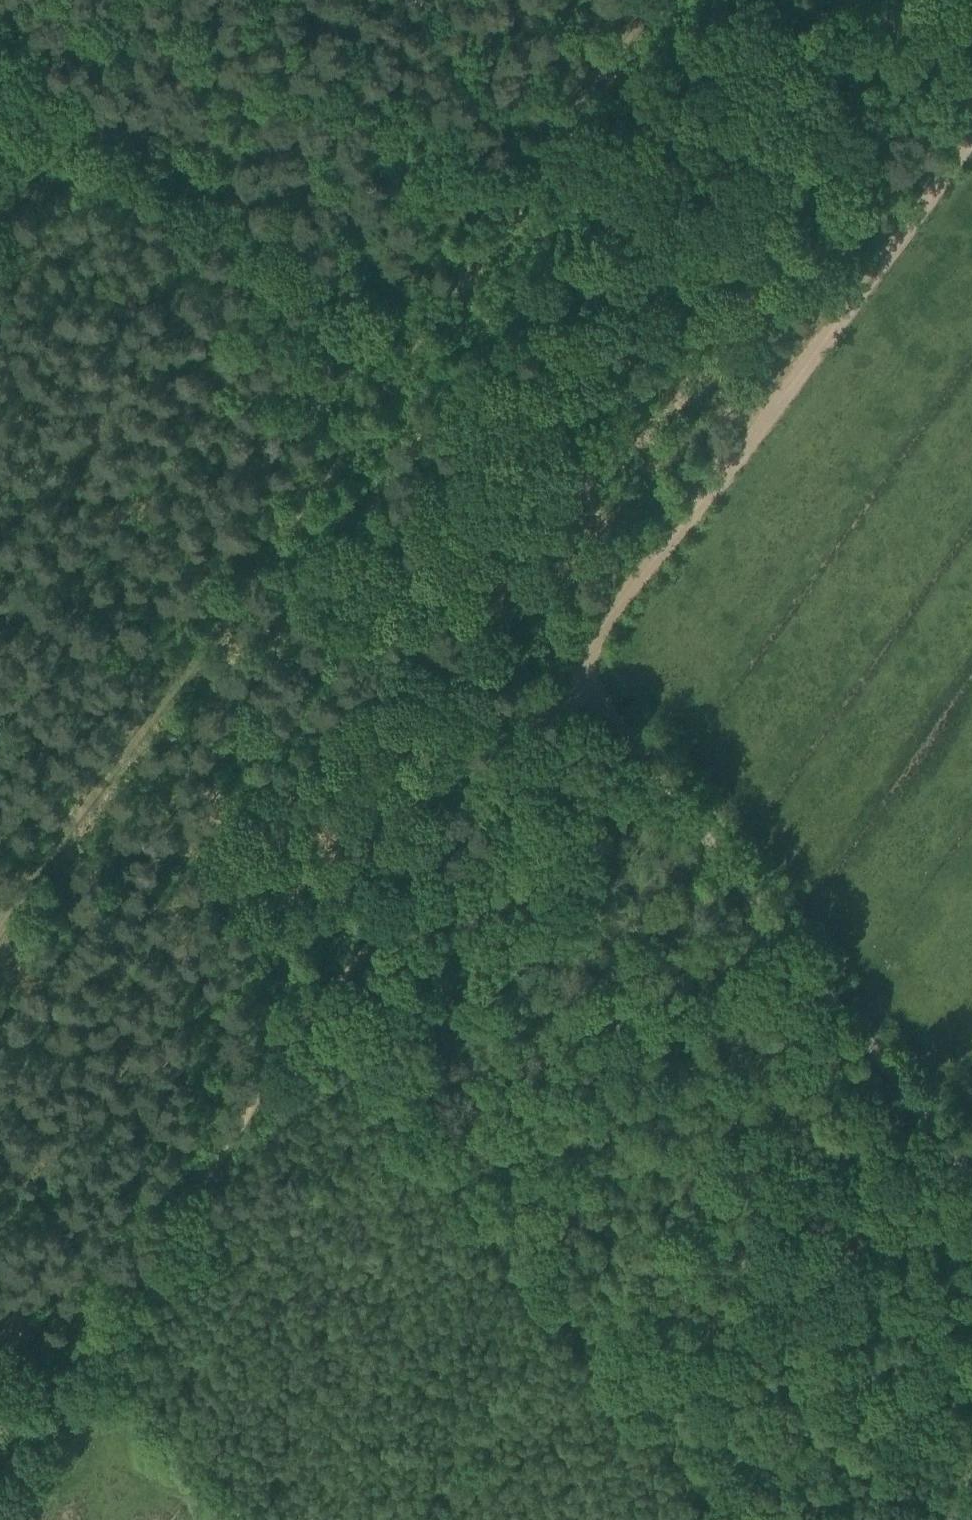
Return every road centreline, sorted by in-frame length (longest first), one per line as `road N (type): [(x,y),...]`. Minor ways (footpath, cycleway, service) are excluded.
road 1 (track): [(971,115),(597,616),(575,675)]
road 2 (track): [(575,675),(971,1181)]
road 3 (track): [(835,0),(971,114)]

